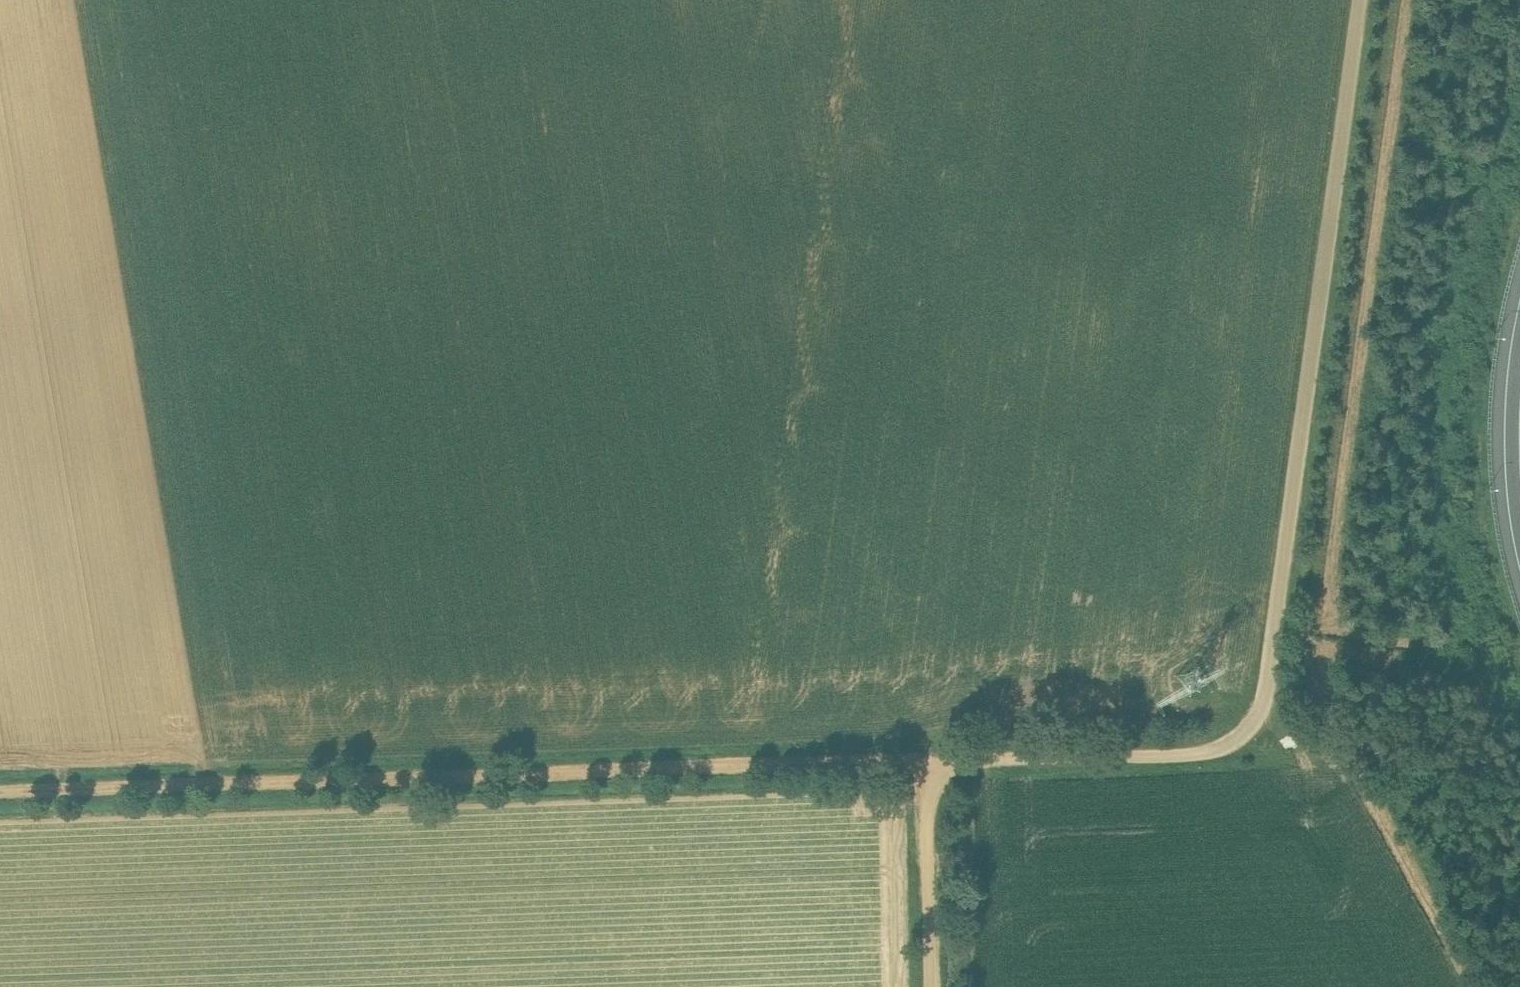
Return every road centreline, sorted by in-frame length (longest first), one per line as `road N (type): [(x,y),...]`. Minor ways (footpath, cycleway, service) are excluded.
road 1 (unclassified): [(934,986),(931,759),(1221,752),(1263,720),(1276,675),(1370,0)]
road 2 (track): [(0,790),(931,759)]
road 3 (motorway): [(1519,345),(1513,452),(1519,516)]

